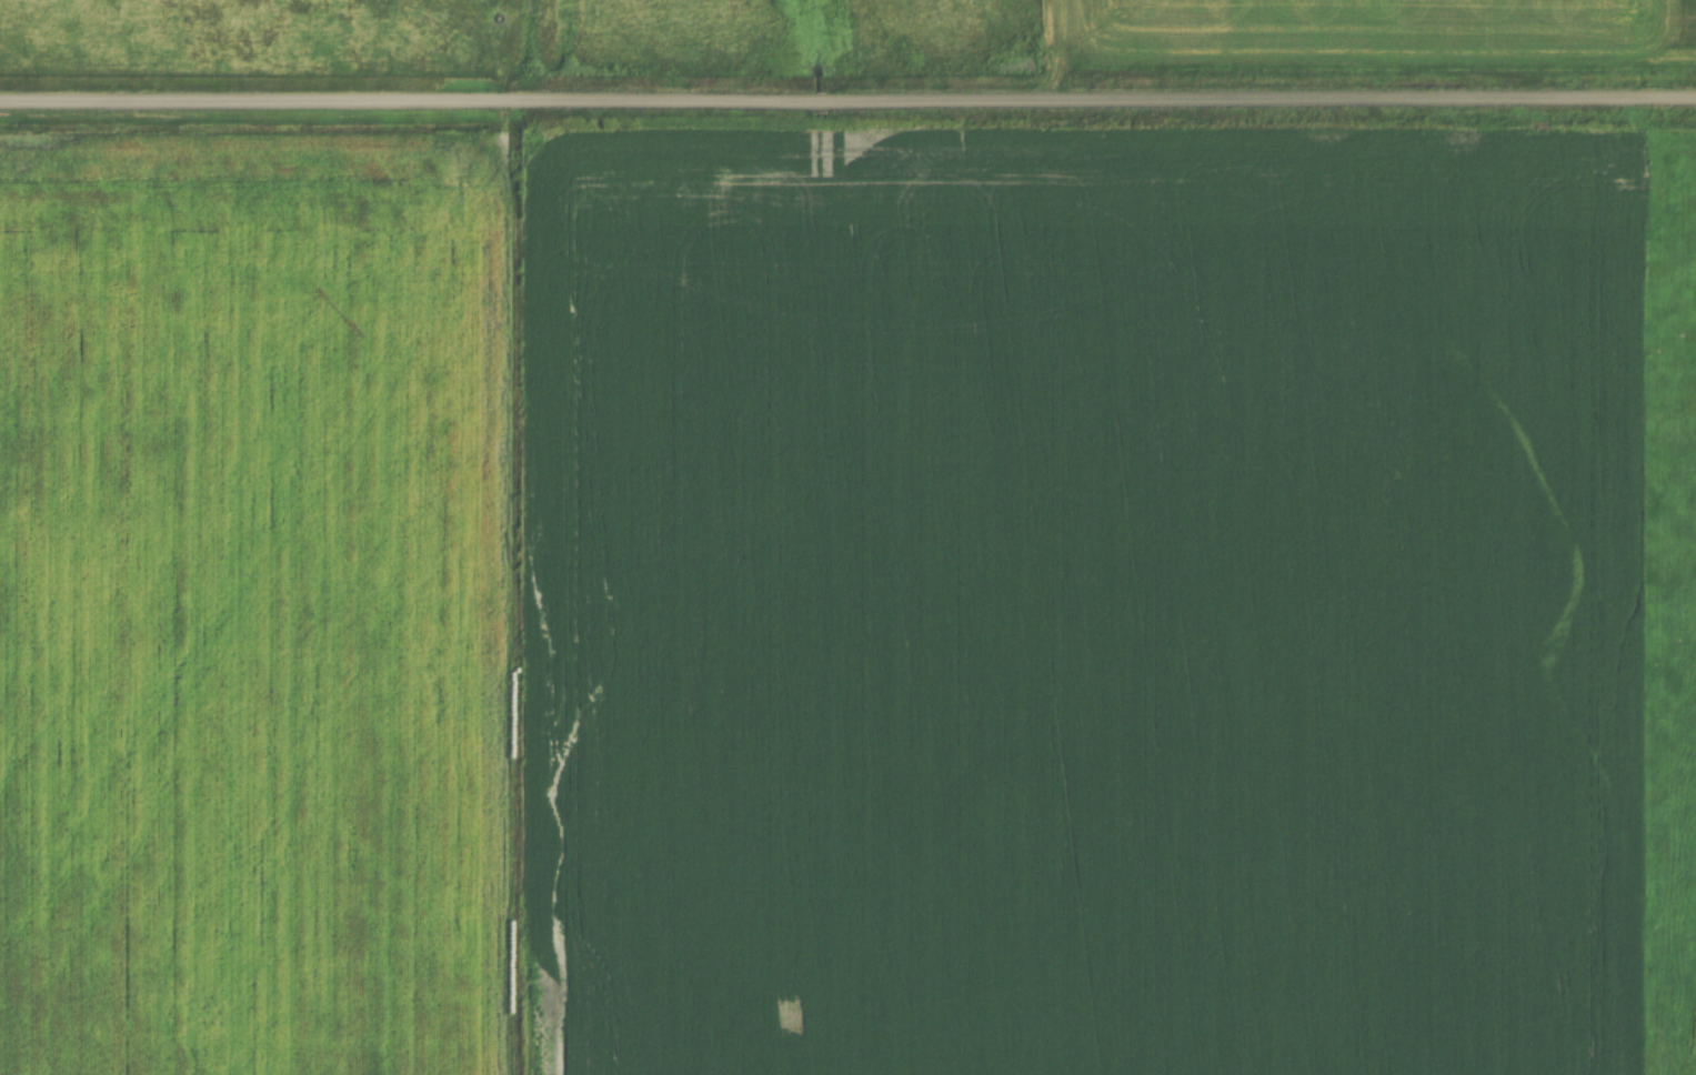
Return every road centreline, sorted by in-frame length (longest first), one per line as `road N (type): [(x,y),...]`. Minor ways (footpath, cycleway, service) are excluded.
road 1 (residential): [(1695,101),(0,103)]

